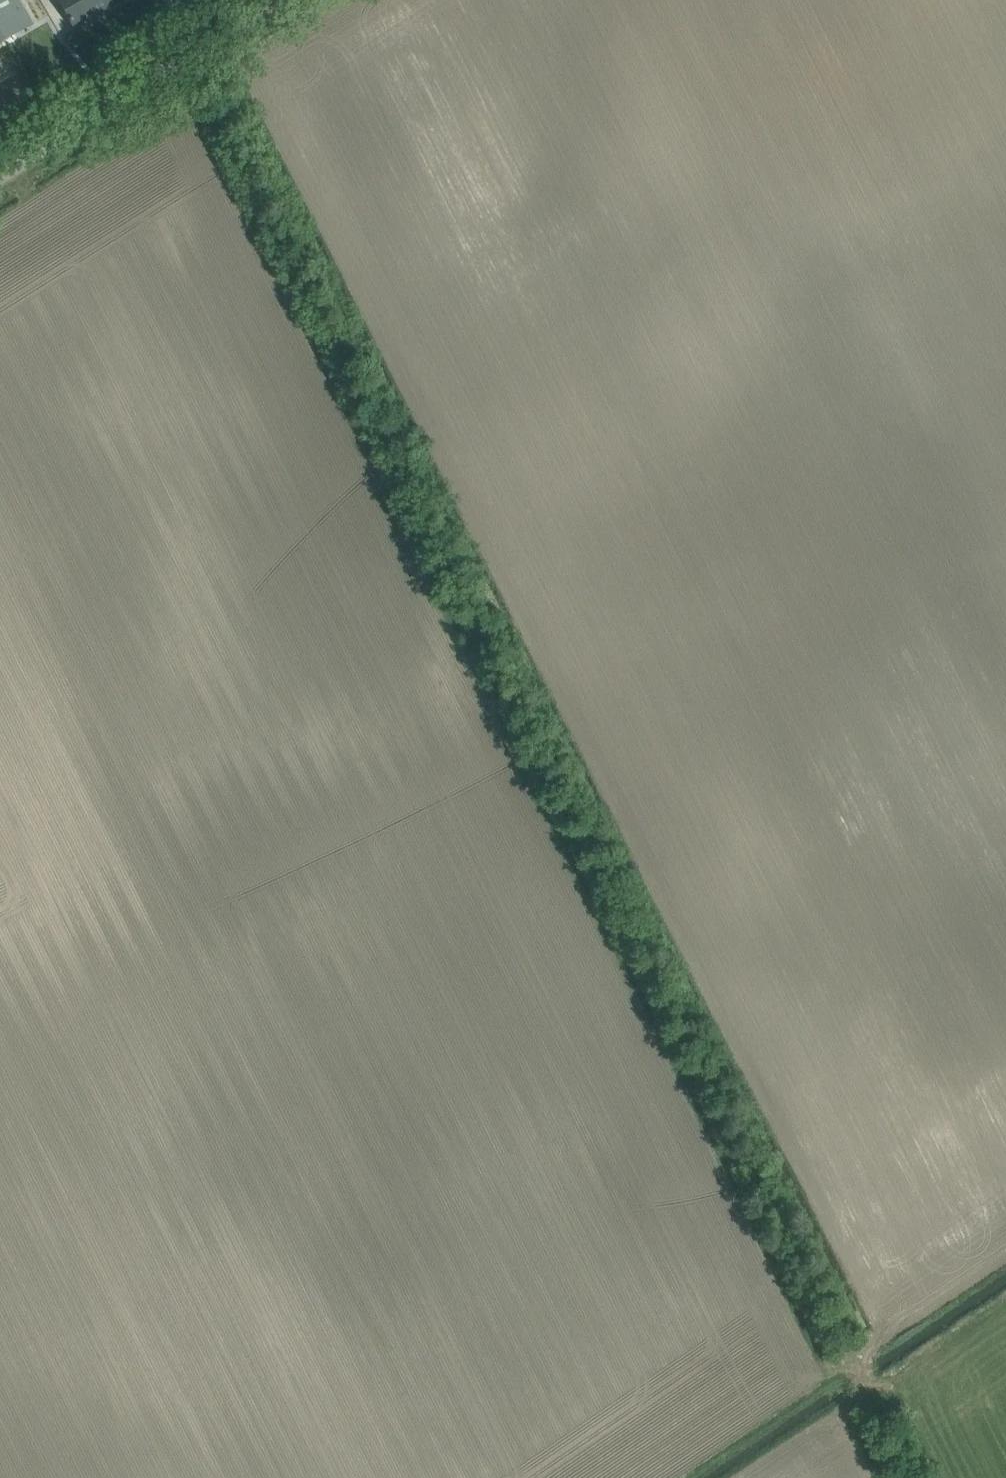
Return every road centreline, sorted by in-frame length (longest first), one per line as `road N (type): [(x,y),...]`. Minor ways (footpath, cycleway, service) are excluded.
road 1 (unclassified): [(0,174),(270,0)]

